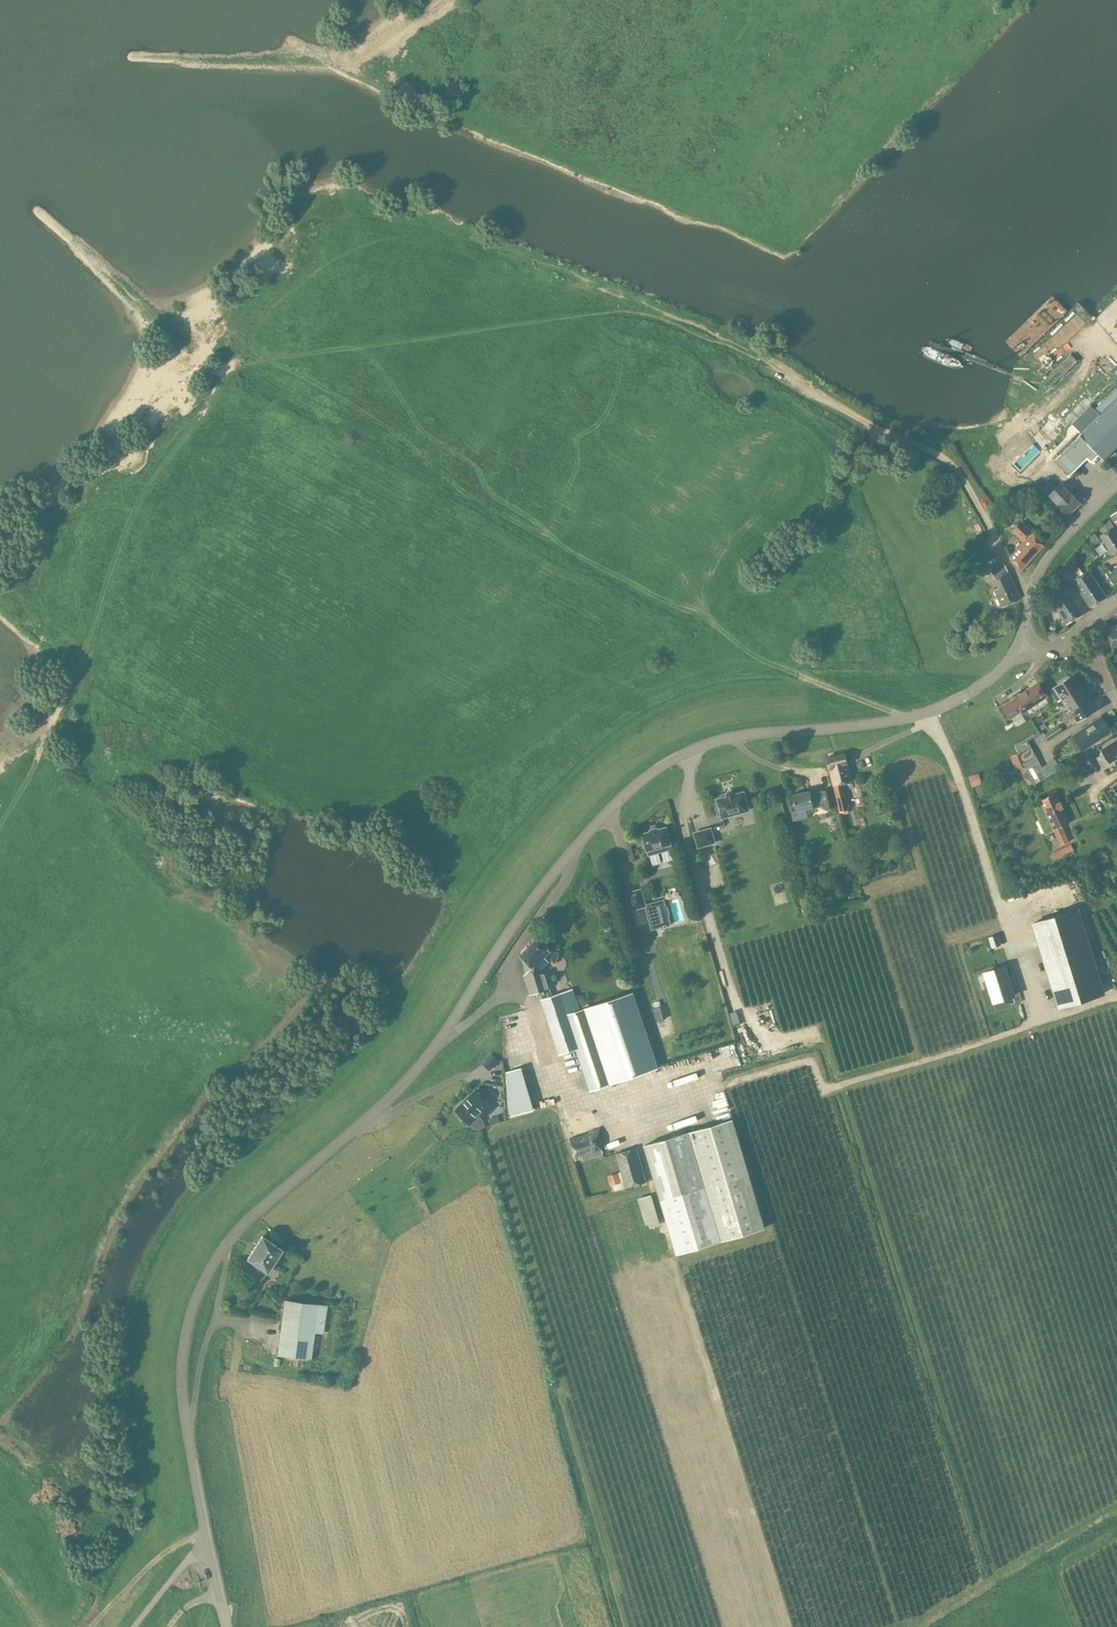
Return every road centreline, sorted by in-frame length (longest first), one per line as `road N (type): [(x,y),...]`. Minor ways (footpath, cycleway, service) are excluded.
road 1 (unclassified): [(226,1626),(182,1364),(194,1302),(237,1231),(422,1064),(548,880),(644,779),(724,739),(924,715),(979,688),(1009,661)]
road 2 (track): [(1030,591),(959,473),(938,454),(733,342),(598,286)]
road 3 (unclassified): [(1116,483),(1044,561),(1023,624)]
road 4 (track): [(206,1537),(176,1543),(91,1626)]

